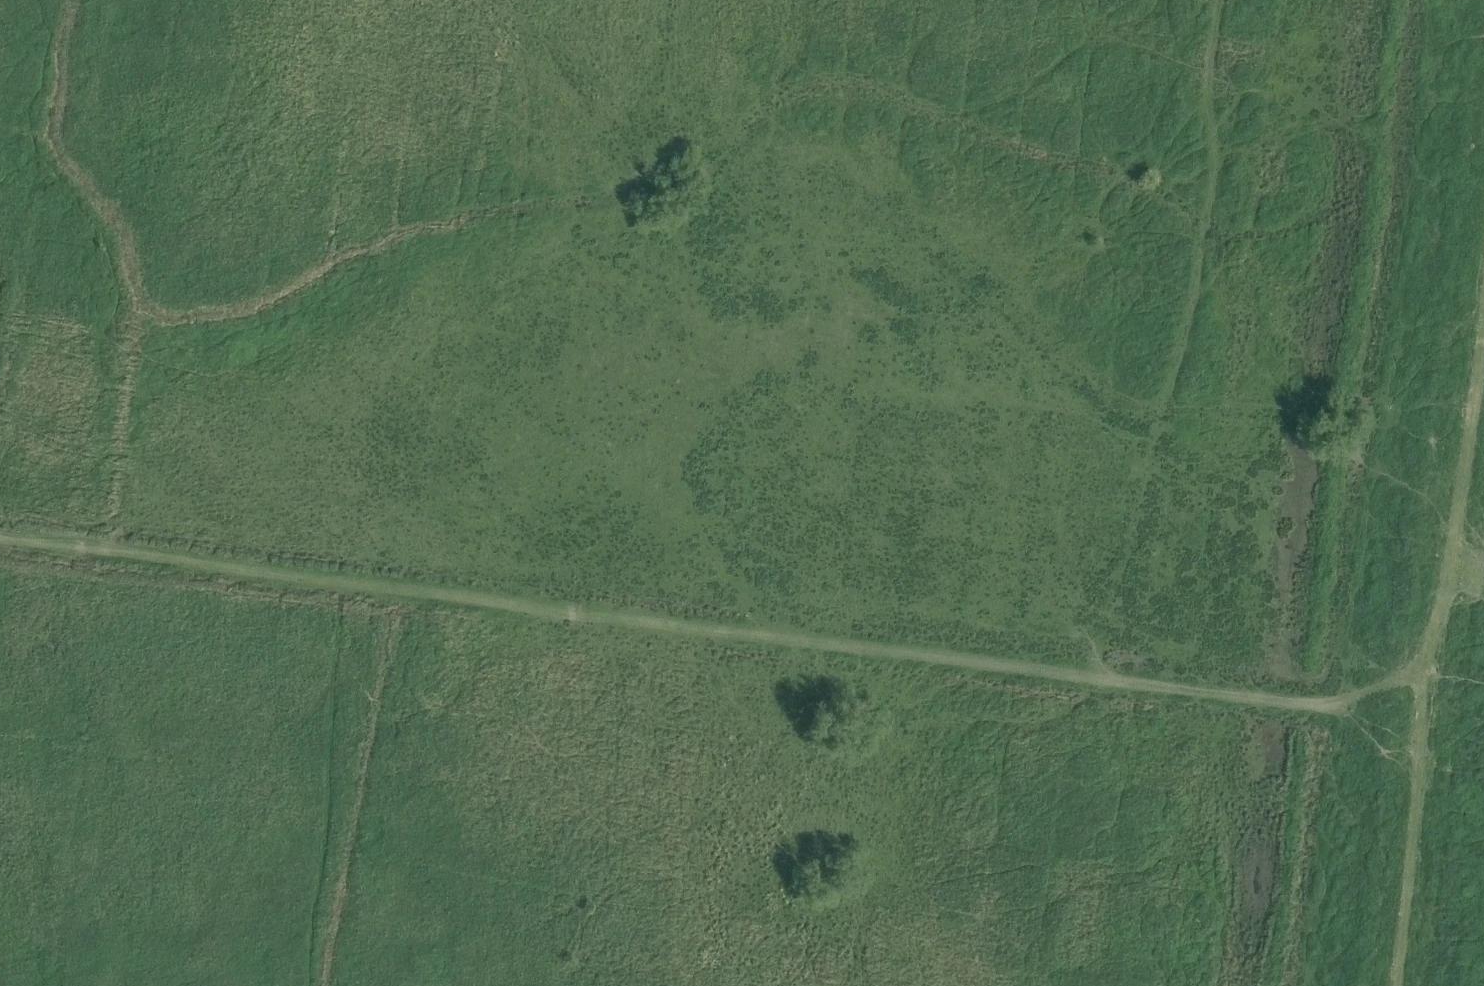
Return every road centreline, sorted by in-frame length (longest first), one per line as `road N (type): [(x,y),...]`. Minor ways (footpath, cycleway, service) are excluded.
road 1 (track): [(1427,665),(1483,245)]
road 2 (track): [(1427,665),(1395,985)]

